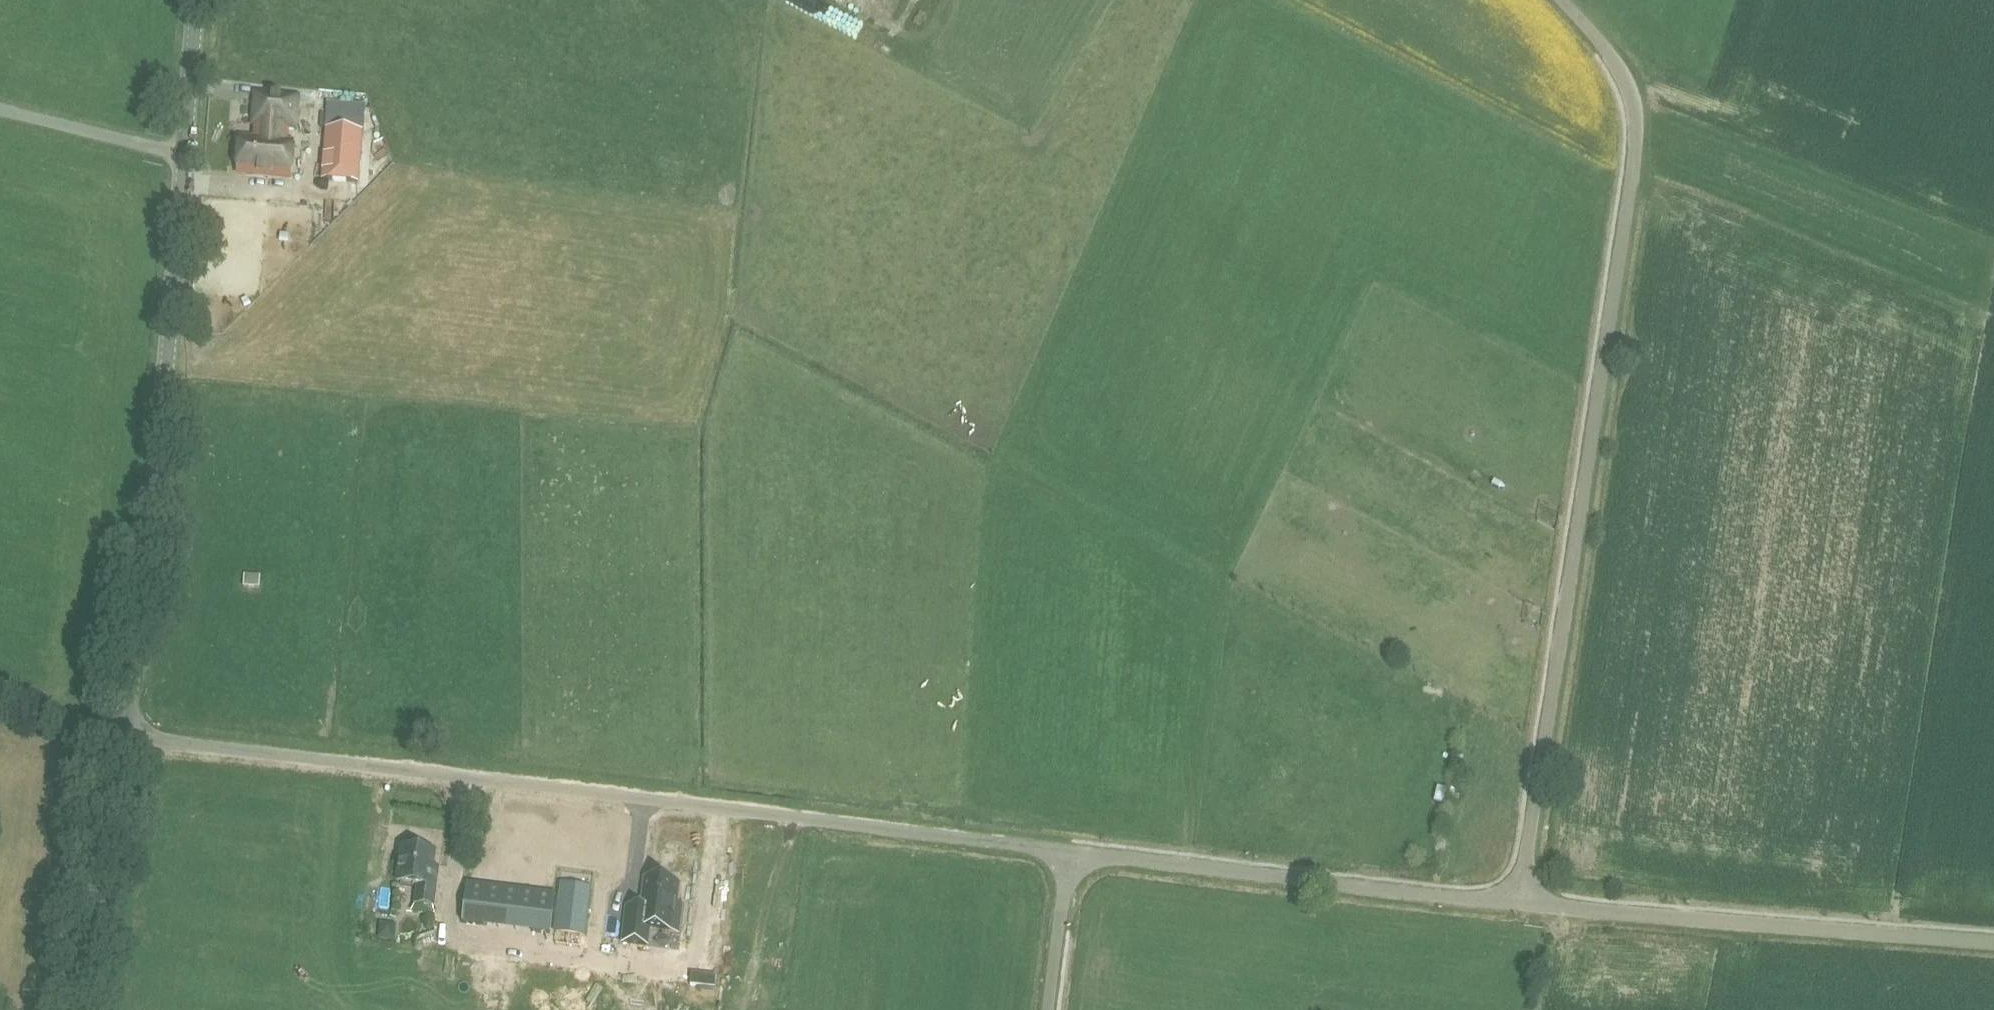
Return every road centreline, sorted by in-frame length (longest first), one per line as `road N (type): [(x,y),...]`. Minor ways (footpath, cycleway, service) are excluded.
road 1 (unclassified): [(1069,853),(124,736)]
road 2 (unclassified): [(1524,904),(1631,174),(1628,129),(1611,85),(1534,0)]
road 3 (unclassified): [(124,736),(160,455),(198,0)]
road 4 (unclassified): [(1993,943),(1524,904)]
road 5 (unclassified): [(1524,904),(1069,853)]
road 6 (unclassified): [(85,1009),(124,736)]
road 7 (track): [(187,158),(0,109)]
road 8 (unclassified): [(1049,1009),(1069,853)]

